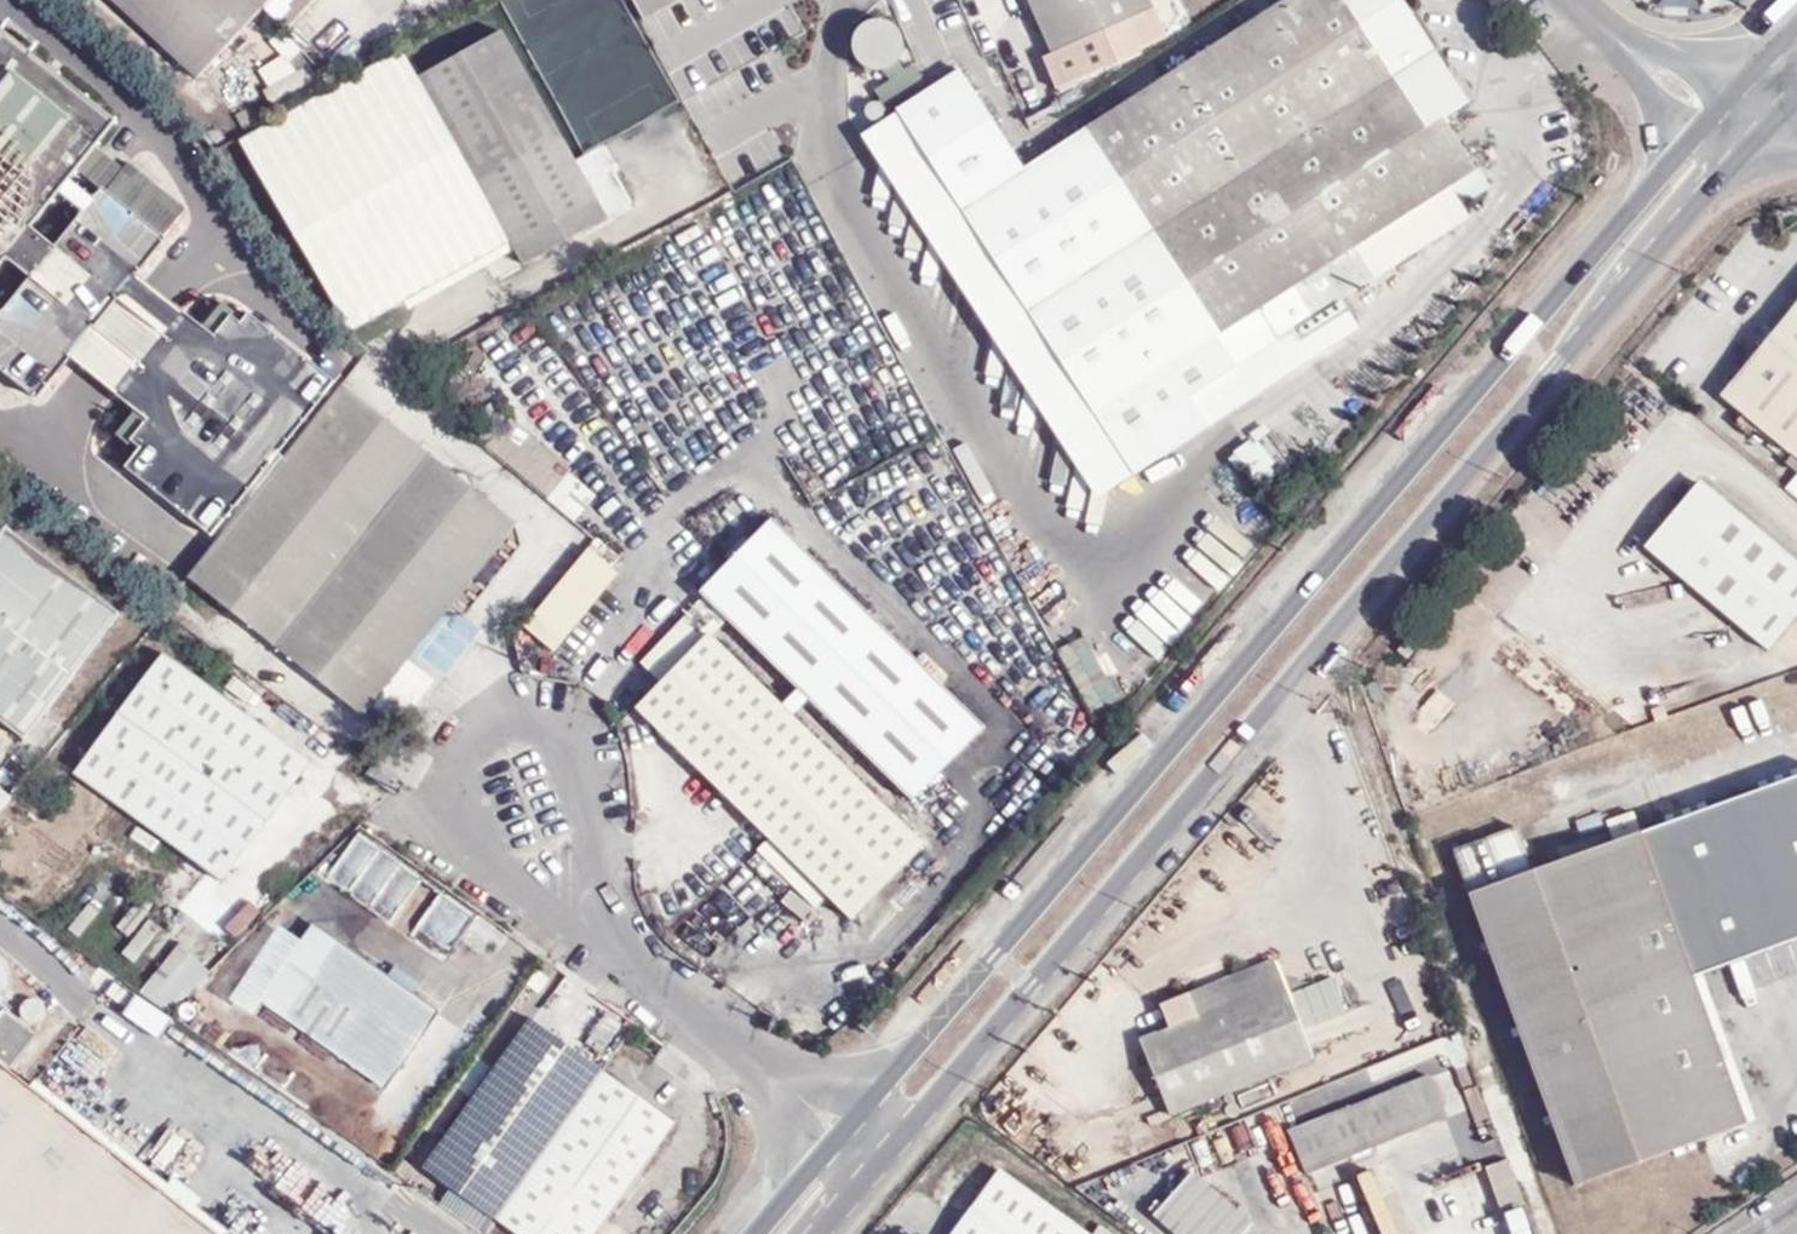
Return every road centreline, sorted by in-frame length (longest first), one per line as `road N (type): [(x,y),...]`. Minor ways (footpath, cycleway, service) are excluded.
road 1 (secondary): [(1687,143),(760,1233)]
road 2 (secondary): [(822,1233),(1657,257)]
road 3 (secondary): [(1657,257),(1744,156)]

